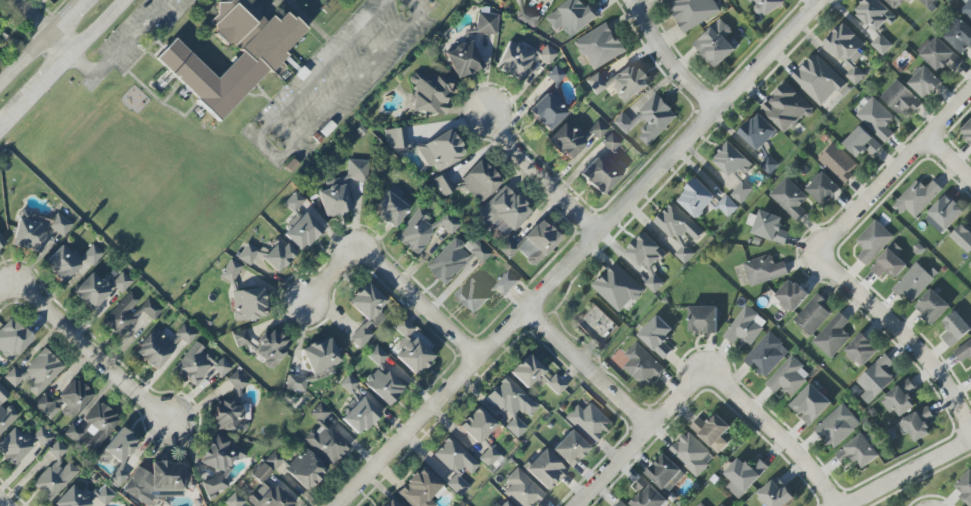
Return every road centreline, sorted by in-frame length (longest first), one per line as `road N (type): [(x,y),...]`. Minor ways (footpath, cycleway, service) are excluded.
road 1 (residential): [(341,505),(821,0)]
road 2 (residential): [(929,141),(826,255),(918,350),(970,435)]
road 3 (residential): [(478,358),(359,246),(305,304)]
road 4 (residential): [(17,292),(169,421)]
road 5 (residential): [(709,379),(690,388),(577,505)]
road 6 (residential): [(836,505),(786,443),(709,379)]
road 7 (residential): [(524,310),(649,431)]
road 8 (residential): [(492,117),(518,155),(597,234)]
road 9 (residential): [(631,0),(672,66),(716,110)]
road 10 (residential): [(970,440),(853,505)]

